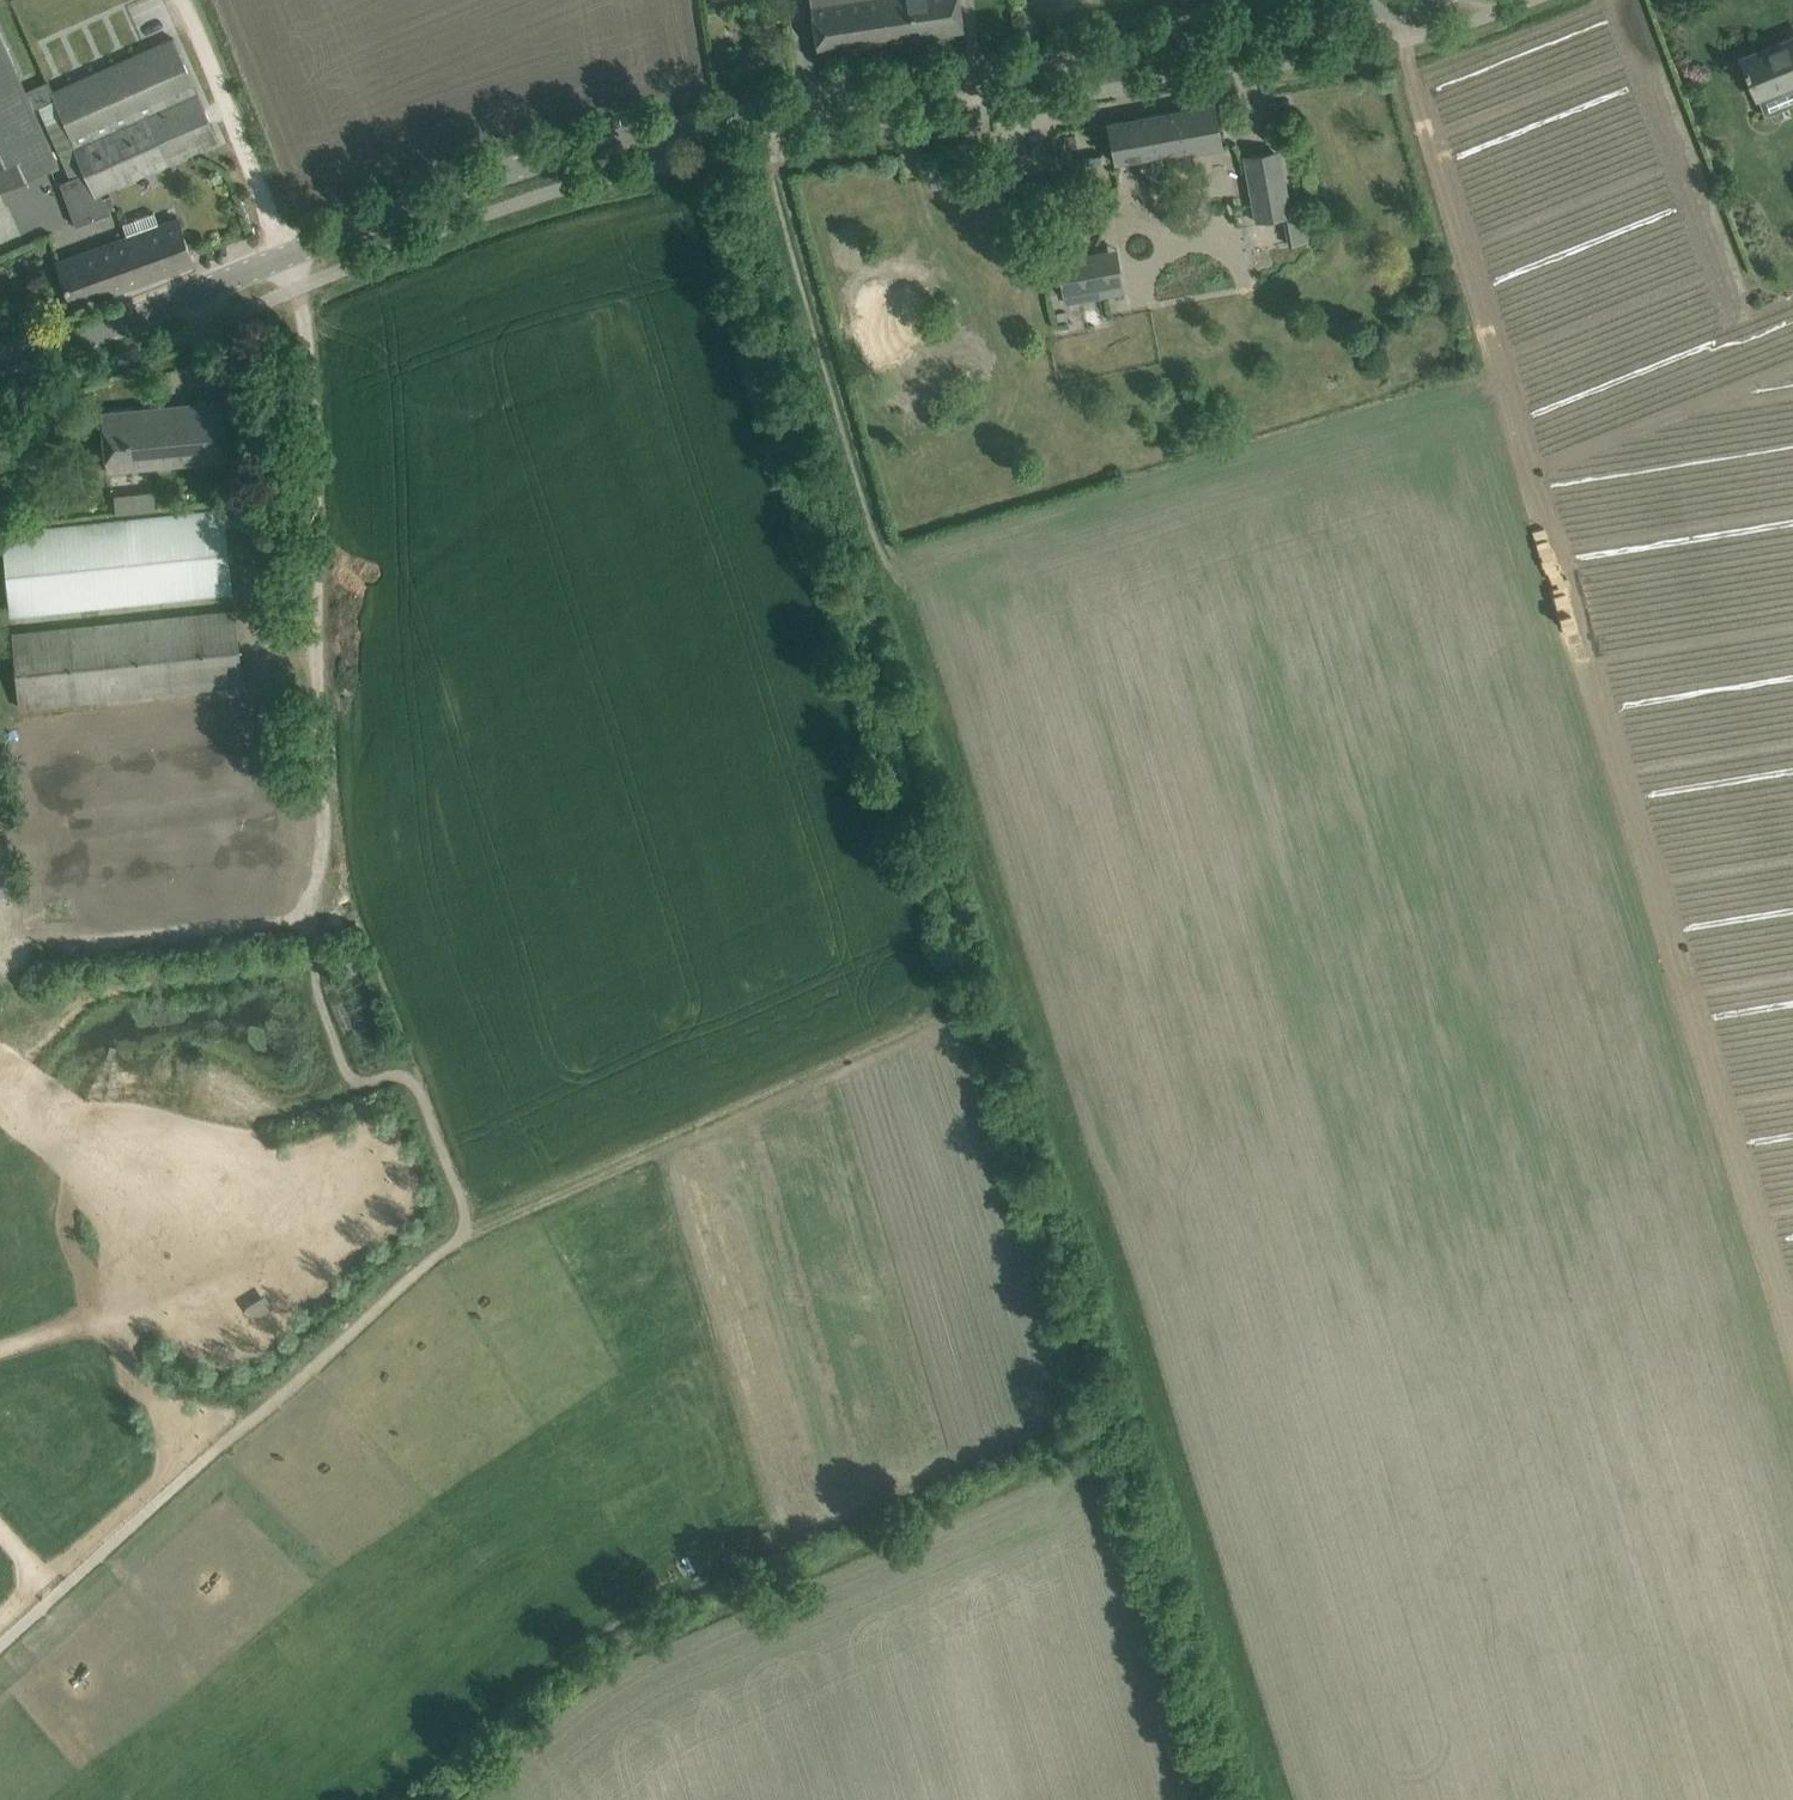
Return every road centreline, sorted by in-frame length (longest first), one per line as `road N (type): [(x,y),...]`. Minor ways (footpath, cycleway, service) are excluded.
road 1 (tertiary): [(0,360),(105,331),(538,159),(677,128),(1414,0)]
road 2 (track): [(188,0),(290,256)]

